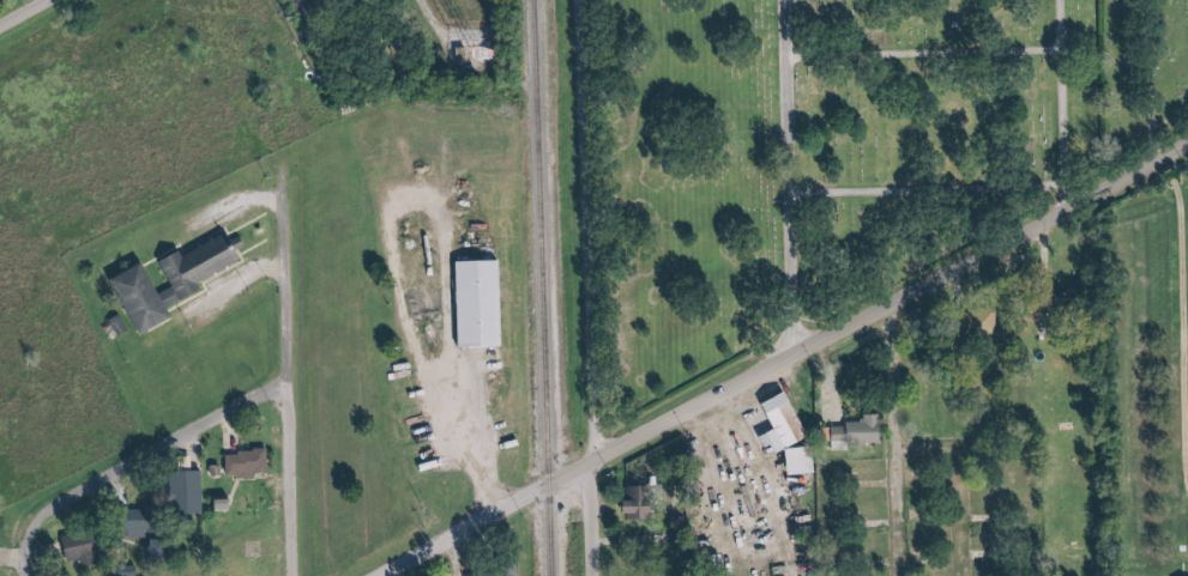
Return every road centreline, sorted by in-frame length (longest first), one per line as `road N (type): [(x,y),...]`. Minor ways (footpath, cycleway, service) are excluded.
road 1 (tertiary): [(377,575),(1187,141)]
road 2 (residential): [(788,186),(1071,180),(1065,0)]
road 3 (residential): [(599,457),(583,0)]
road 4 (residential): [(299,575),(289,192)]
road 5 (residential): [(294,372),(47,505),(35,523),(31,562)]
road 6 (residential): [(1145,0),(1159,147),(1183,182),(1187,316)]
road 7 (residential): [(904,575),(898,303)]
road 8 (residential): [(901,441),(967,441),(970,575)]
road 9 (residential): [(289,192),(127,262)]

